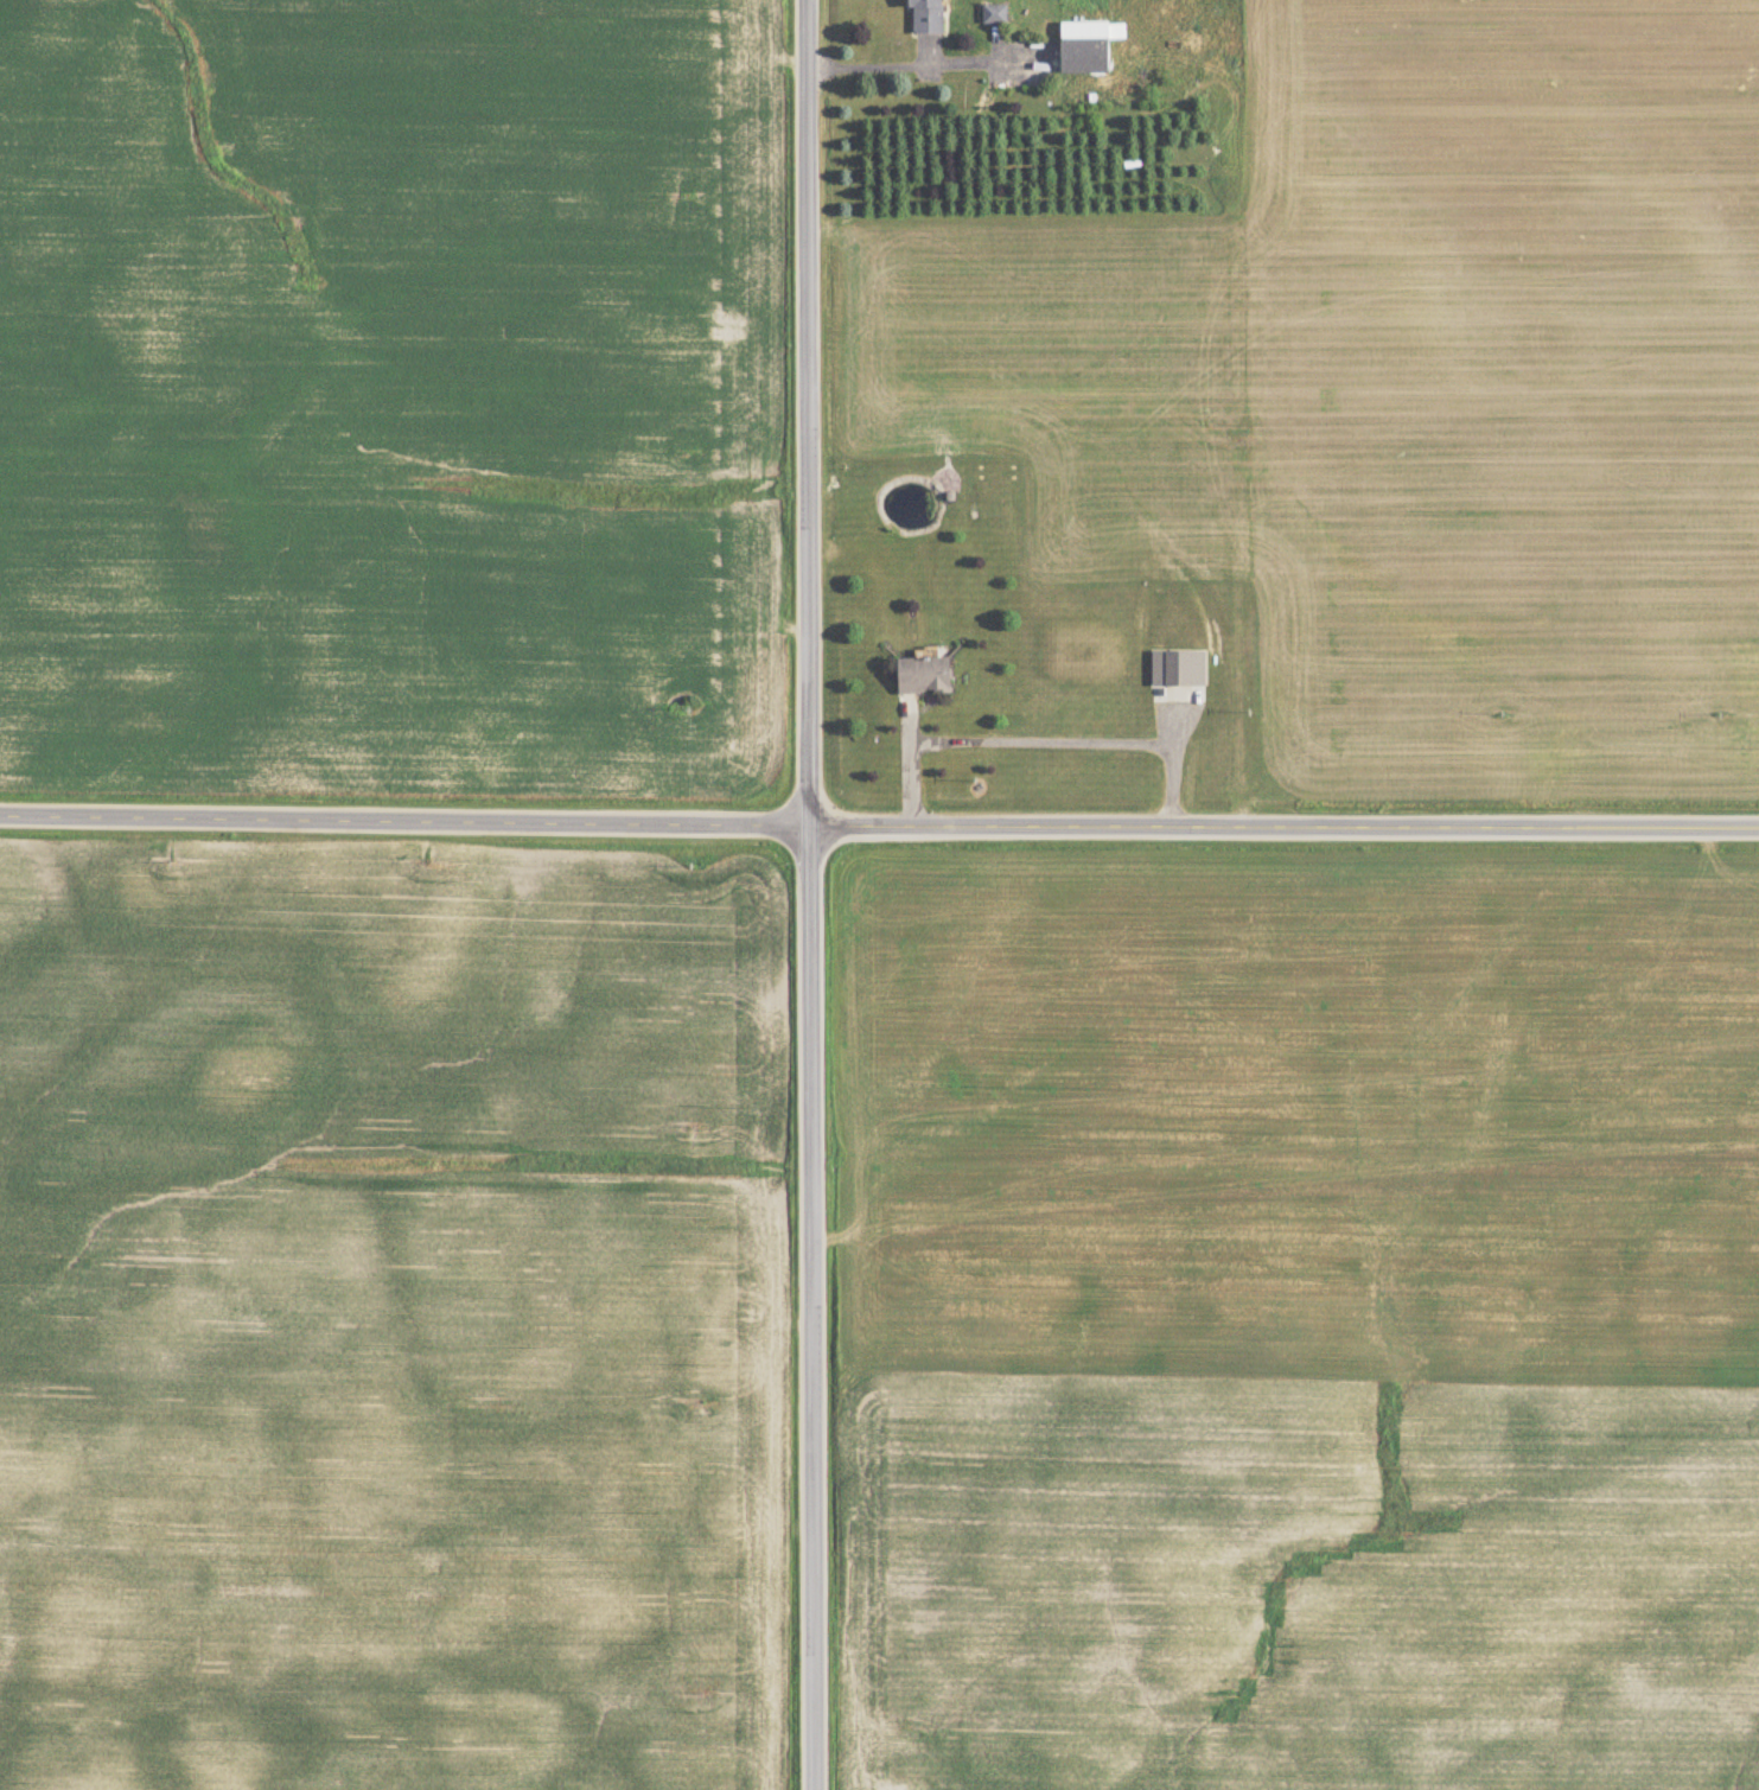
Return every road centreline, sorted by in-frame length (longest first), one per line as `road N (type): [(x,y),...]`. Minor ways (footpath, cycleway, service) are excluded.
road 1 (residential): [(815,1789),(806,0)]
road 2 (residential): [(1758,829),(0,816)]

